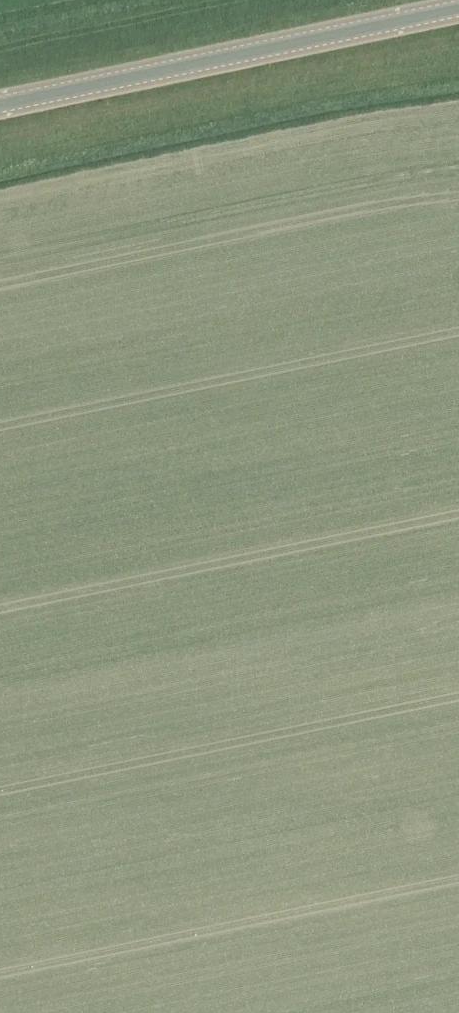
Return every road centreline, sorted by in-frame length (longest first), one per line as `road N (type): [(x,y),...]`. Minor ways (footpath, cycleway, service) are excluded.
road 1 (secondary): [(0,103),(458,6)]

